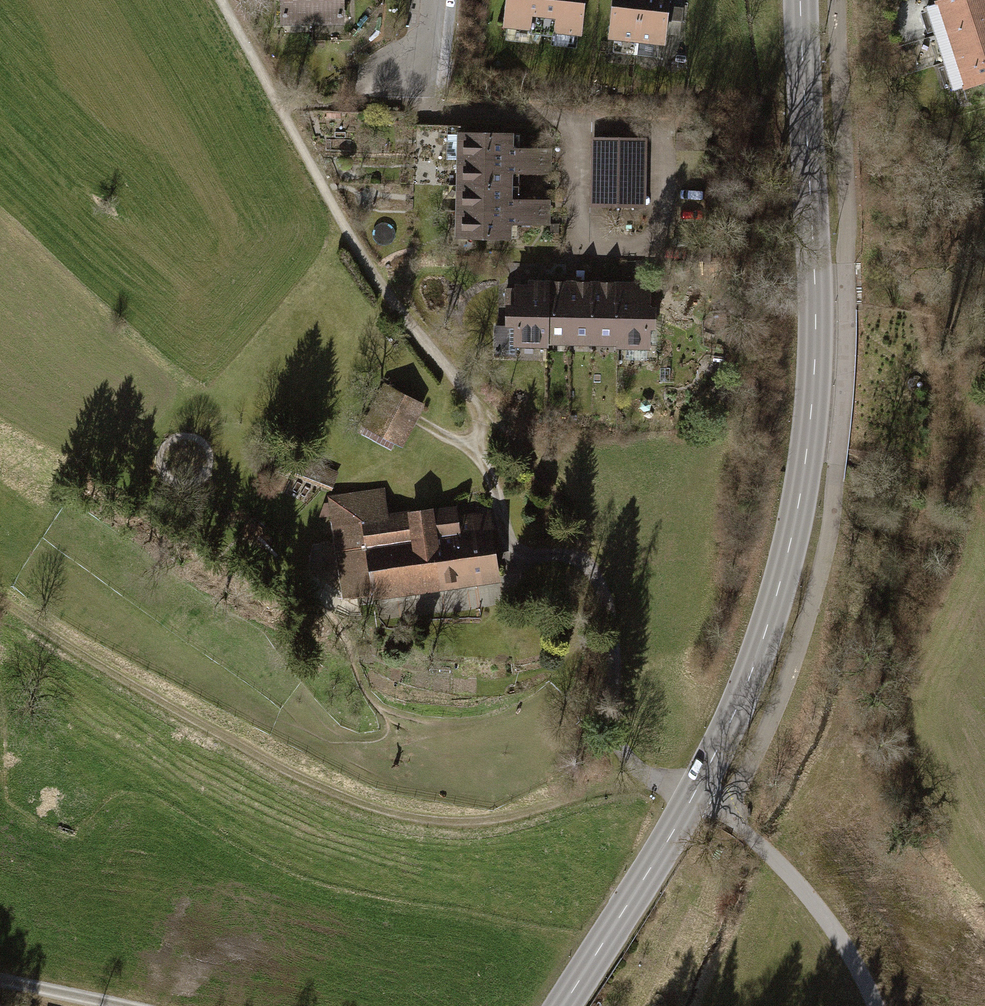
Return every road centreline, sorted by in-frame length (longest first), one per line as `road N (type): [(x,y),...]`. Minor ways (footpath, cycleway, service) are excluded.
road 1 (tertiary): [(562,1005),(694,798),(777,603),(803,479),(814,351),(802,0)]
road 2 (track): [(220,0),(350,241),(438,368),(518,451),(591,576),(608,621),(617,746),(651,780),(694,798)]
road 3 (track): [(0,589),(219,735),(349,799),(427,820),(490,822),(651,780)]
road 4 (track): [(874,1005),(842,941),(798,884),(727,813),(694,798)]

